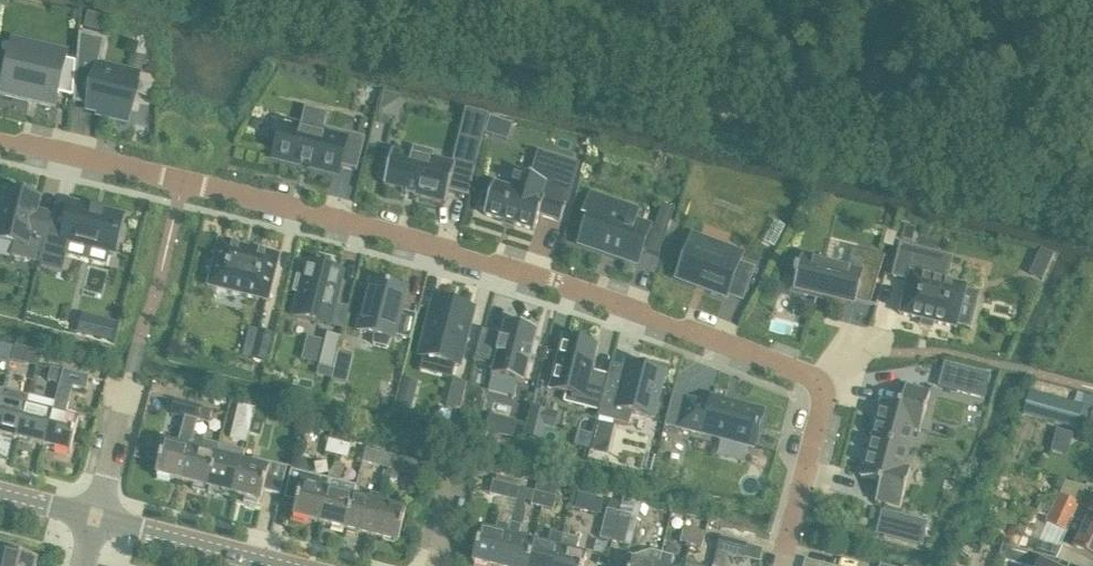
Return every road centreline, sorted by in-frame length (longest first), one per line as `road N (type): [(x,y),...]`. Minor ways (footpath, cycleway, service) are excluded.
road 1 (residential): [(797,509),(822,403),(818,384),(803,372),(540,278),(0,138)]
road 2 (track): [(1092,198),(268,0)]
road 3 (tertiary): [(269,565),(96,522)]
road 4 (residential): [(96,522),(129,383)]

